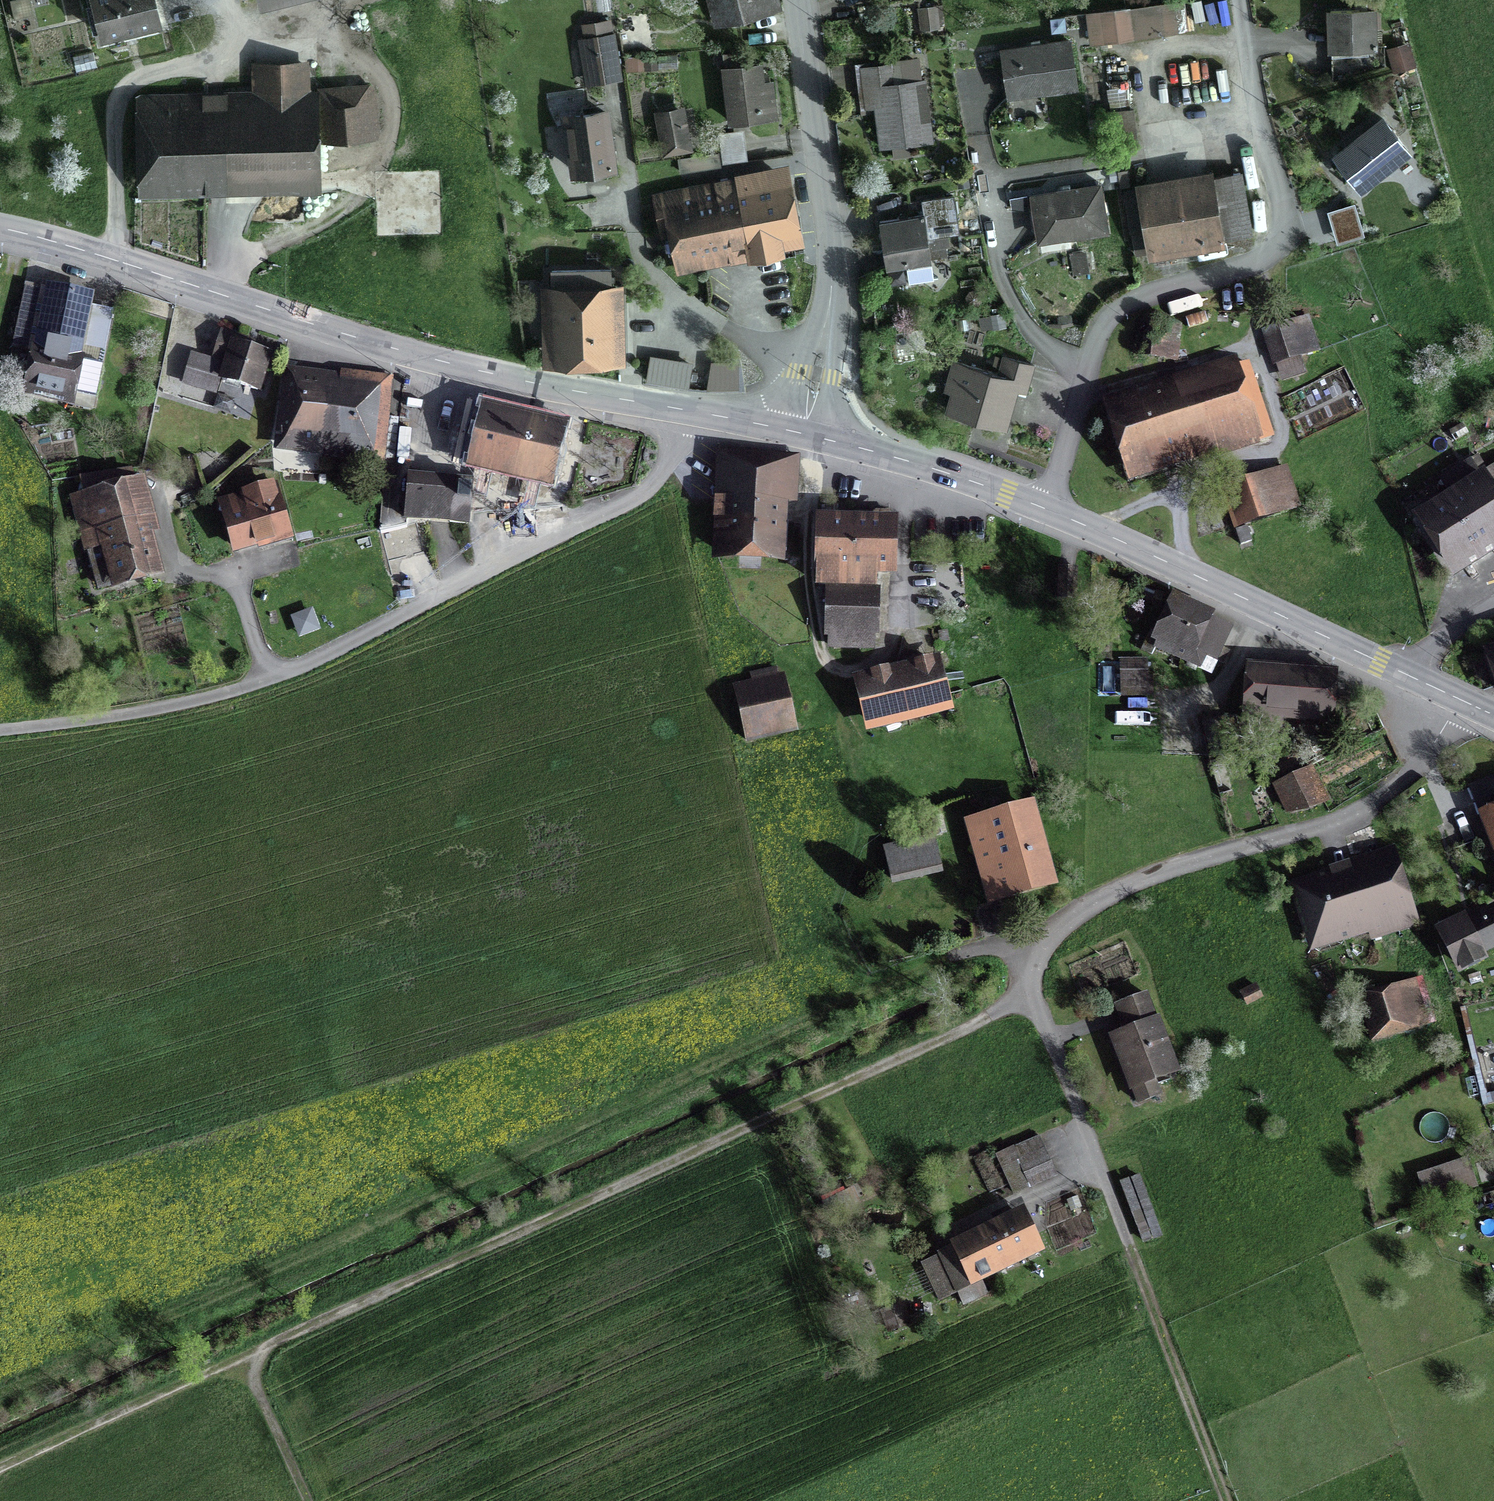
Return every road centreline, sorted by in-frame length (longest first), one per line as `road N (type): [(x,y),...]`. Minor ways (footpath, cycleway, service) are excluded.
road 1 (track): [(1031,984),(973,1026),(0,1472)]
road 2 (track): [(0,1393),(929,965),(987,946),(1043,943)]
road 3 (tertiary): [(685,412),(443,363),(0,229)]
road 4 (track): [(1031,984),(1227,1500)]
road 5 (residential): [(1462,702),(1397,785),(1331,826),(1146,876),(1090,902),(1043,943),(1031,984)]
road 6 (residential): [(685,412),(646,490),(271,679)]
road 7 (residential): [(1234,0),(1277,192),(1272,239),(1243,264),(1130,298),(1098,331),(1085,378)]
road 8 (residential): [(794,0),(832,278),(805,436)]
road 9 (tertiary): [(1404,674),(1047,512)]
road 10 (residential): [(1085,378),(1025,335),(998,270),(972,75)]
road 11 (track): [(271,679),(171,707),(0,730)]
road 12 (tertiary): [(1047,512),(805,436)]
road 13 (track): [(307,1500),(245,1363)]
road 14 (residential): [(1085,378),(1047,512)]
road 15 (tertiary): [(805,436),(685,412)]

